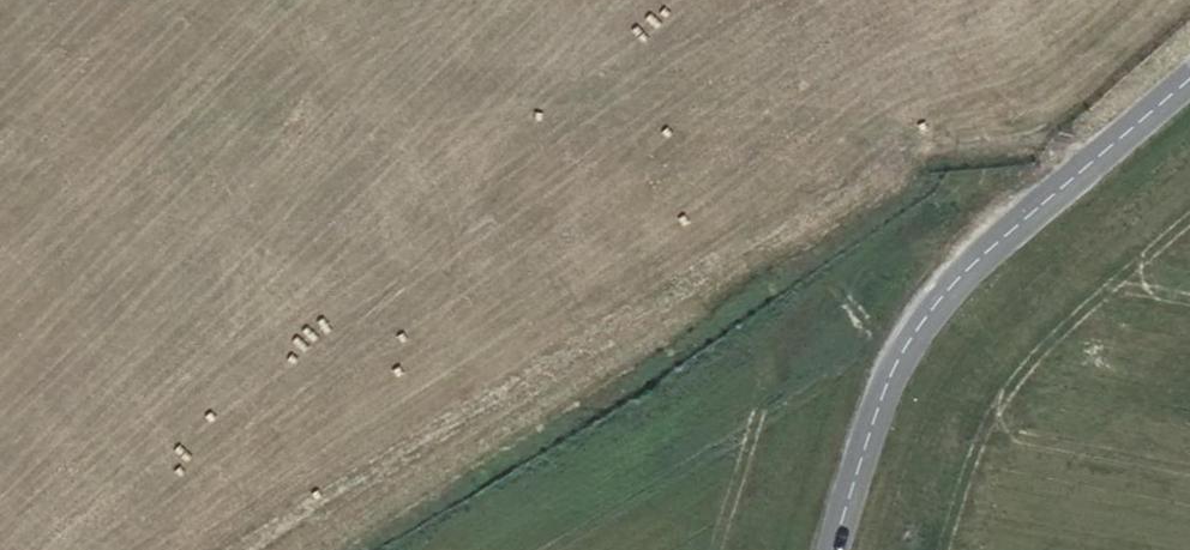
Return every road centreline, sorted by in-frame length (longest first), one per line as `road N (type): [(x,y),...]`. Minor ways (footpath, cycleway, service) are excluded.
road 1 (unclassified): [(837,549),(897,366),(941,291),(1189,78)]

